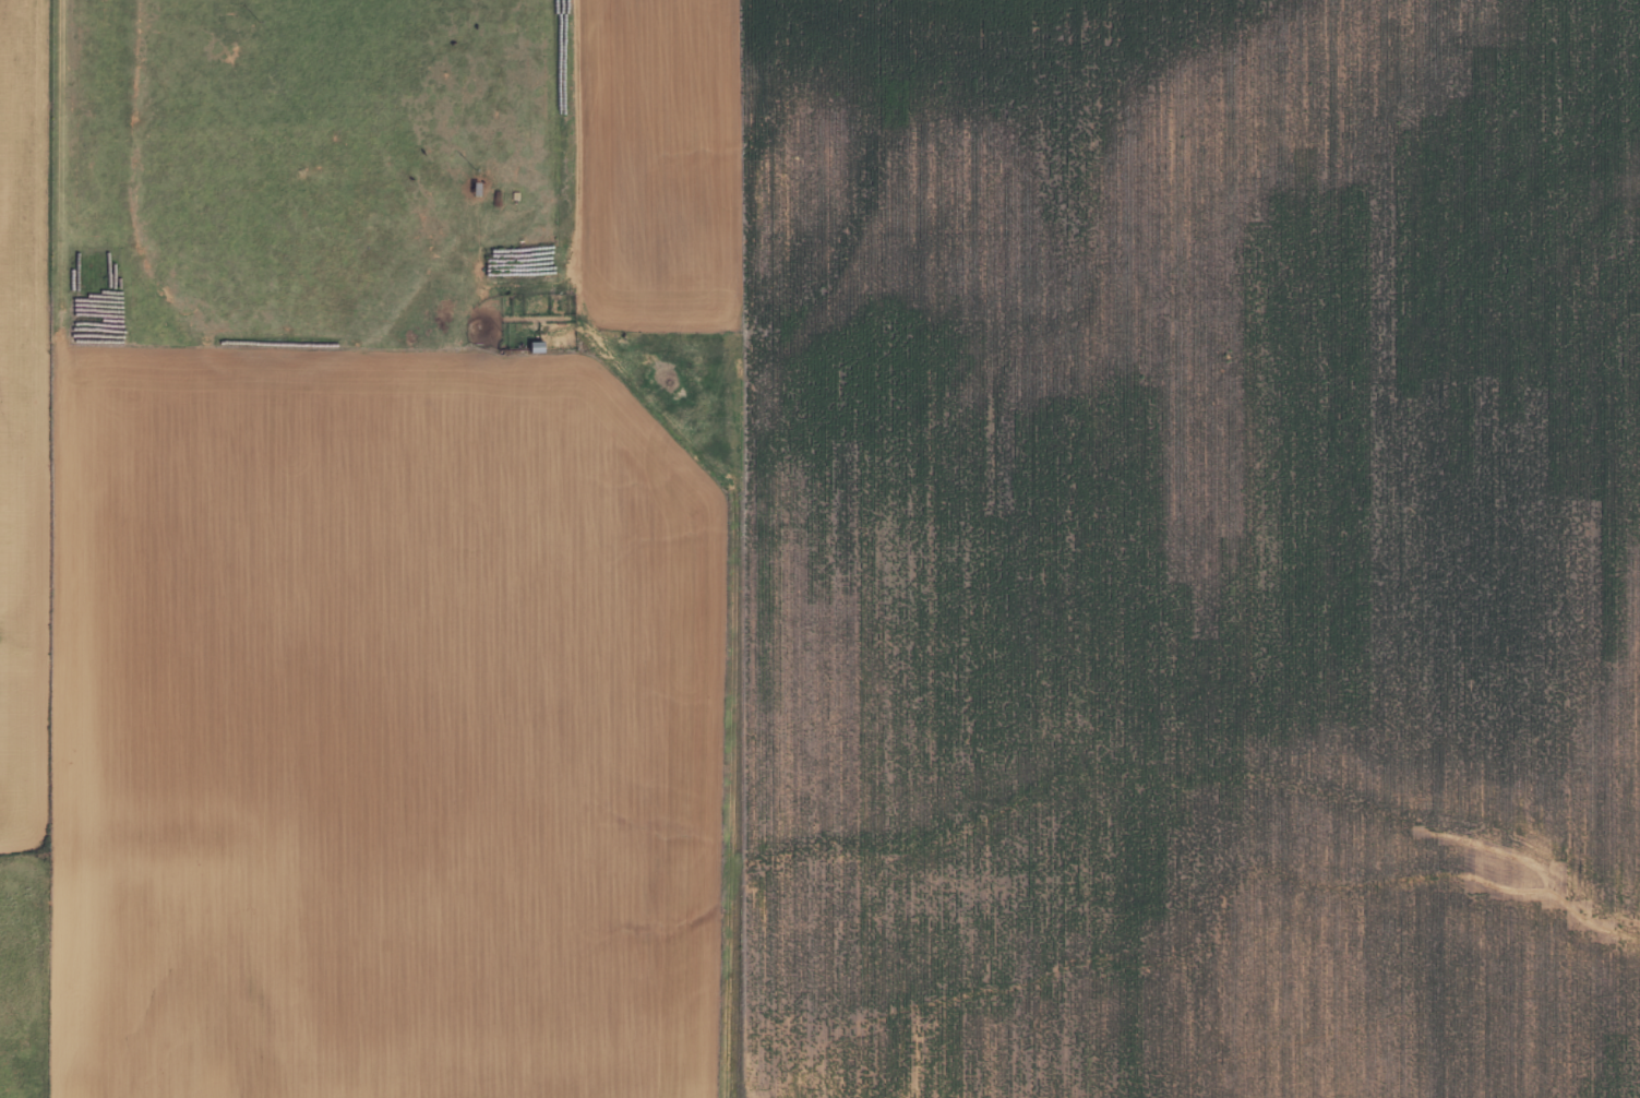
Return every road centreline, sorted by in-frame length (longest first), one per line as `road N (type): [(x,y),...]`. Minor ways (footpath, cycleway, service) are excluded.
road 1 (residential): [(586,216),(504,235),(483,253),(489,275),(512,284),(567,282),(579,265),(586,216)]
road 2 (residential): [(586,216),(594,118),(585,0)]

